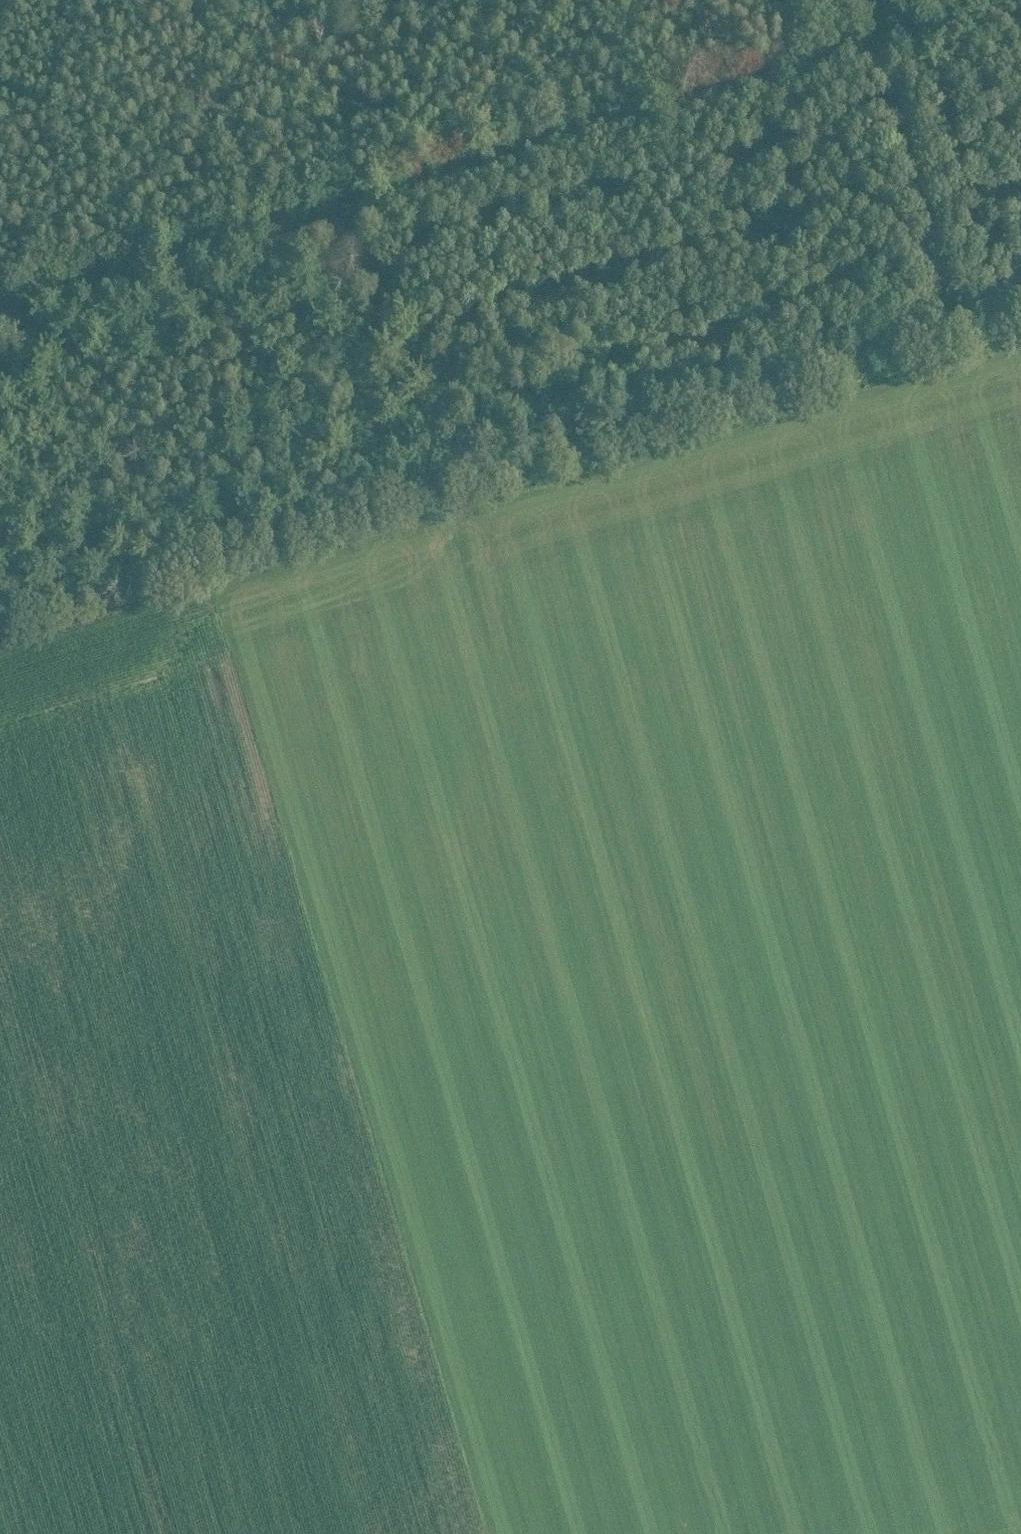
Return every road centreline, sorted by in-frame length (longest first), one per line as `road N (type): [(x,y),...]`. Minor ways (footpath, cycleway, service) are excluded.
road 1 (track): [(0,332),(1020,31)]

